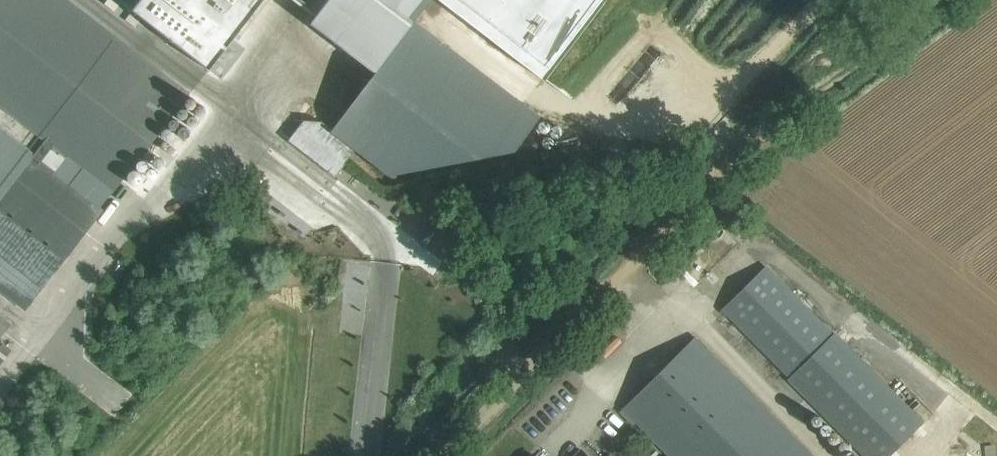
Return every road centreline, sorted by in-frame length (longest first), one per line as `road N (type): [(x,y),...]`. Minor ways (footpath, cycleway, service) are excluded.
road 1 (unclassified): [(438,455),(725,170)]
road 2 (track): [(996,430),(701,194)]

